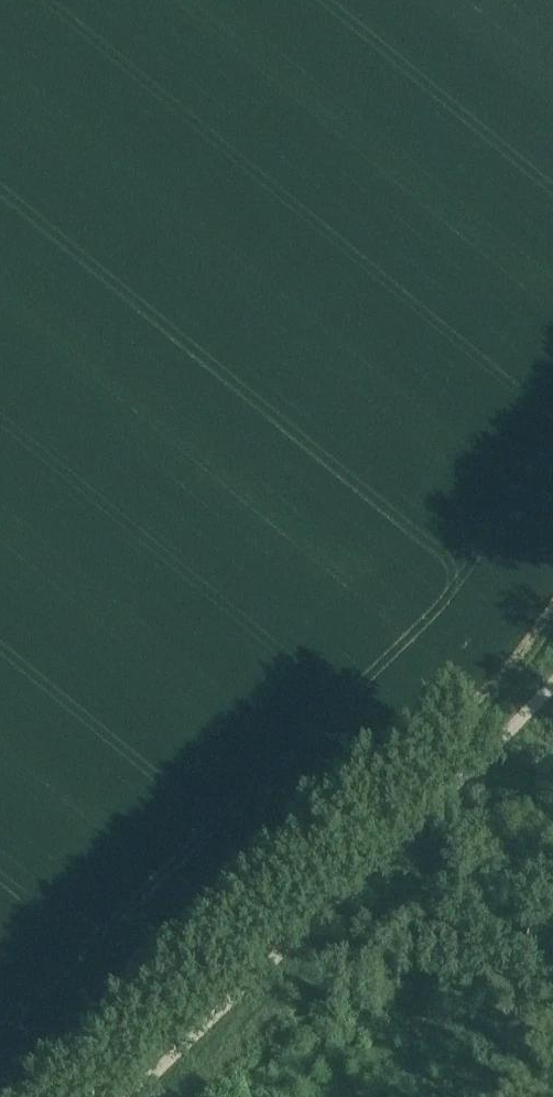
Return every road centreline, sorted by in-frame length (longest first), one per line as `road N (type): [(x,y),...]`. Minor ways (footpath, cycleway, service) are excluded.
road 1 (unclassified): [(138,1096),(438,787),(552,687)]

